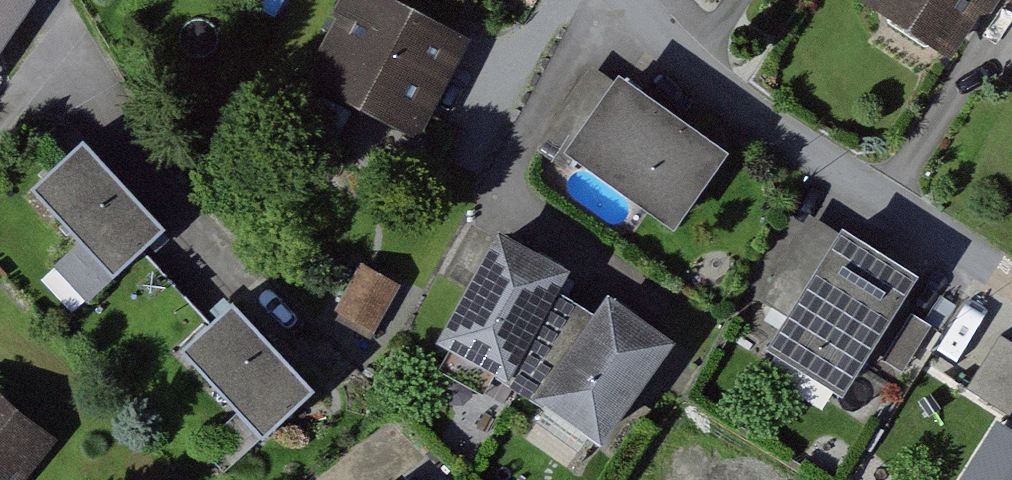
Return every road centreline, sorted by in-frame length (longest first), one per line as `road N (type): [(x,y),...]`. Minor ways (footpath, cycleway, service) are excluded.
road 1 (residential): [(1011,275),(739,100),(678,51),(633,0)]

